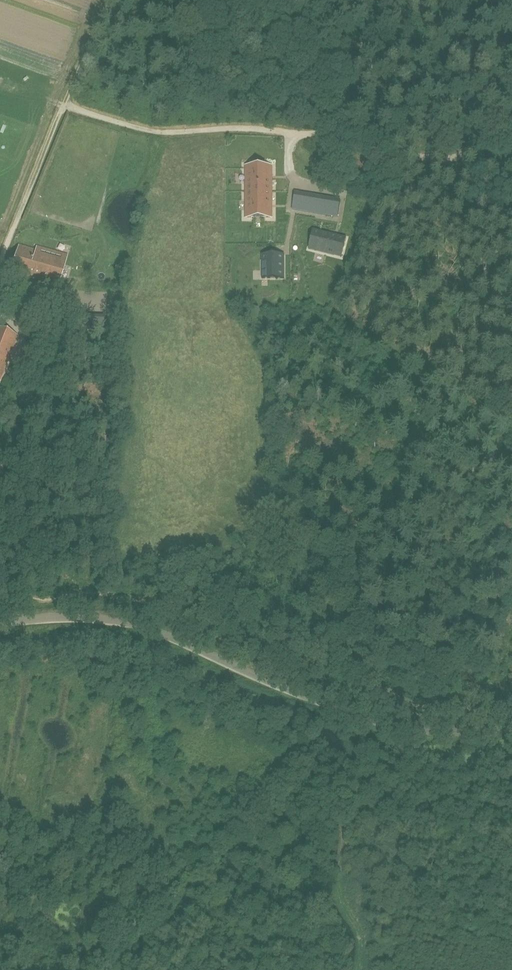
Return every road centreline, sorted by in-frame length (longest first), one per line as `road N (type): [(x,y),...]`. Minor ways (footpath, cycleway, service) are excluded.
road 1 (unclassified): [(511,729),(384,723),(118,619),(0,621)]
road 2 (track): [(64,104),(169,132),(349,129),(428,158),(511,140)]
road 3 (track): [(64,104),(0,263)]

